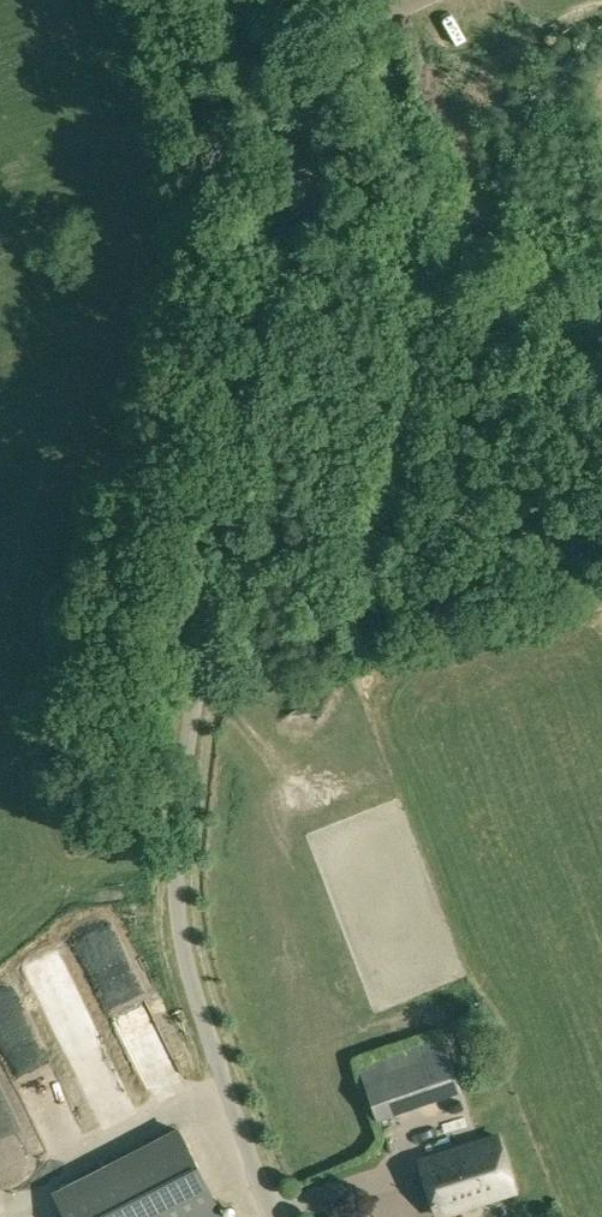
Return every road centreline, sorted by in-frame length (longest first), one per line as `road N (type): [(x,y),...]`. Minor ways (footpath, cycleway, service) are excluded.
road 1 (unclassified): [(276,1216),(190,981),(177,880),(193,707),(288,154)]
road 2 (unclassified): [(601,421),(288,154)]
road 3 (unclassified): [(288,154),(239,0)]

